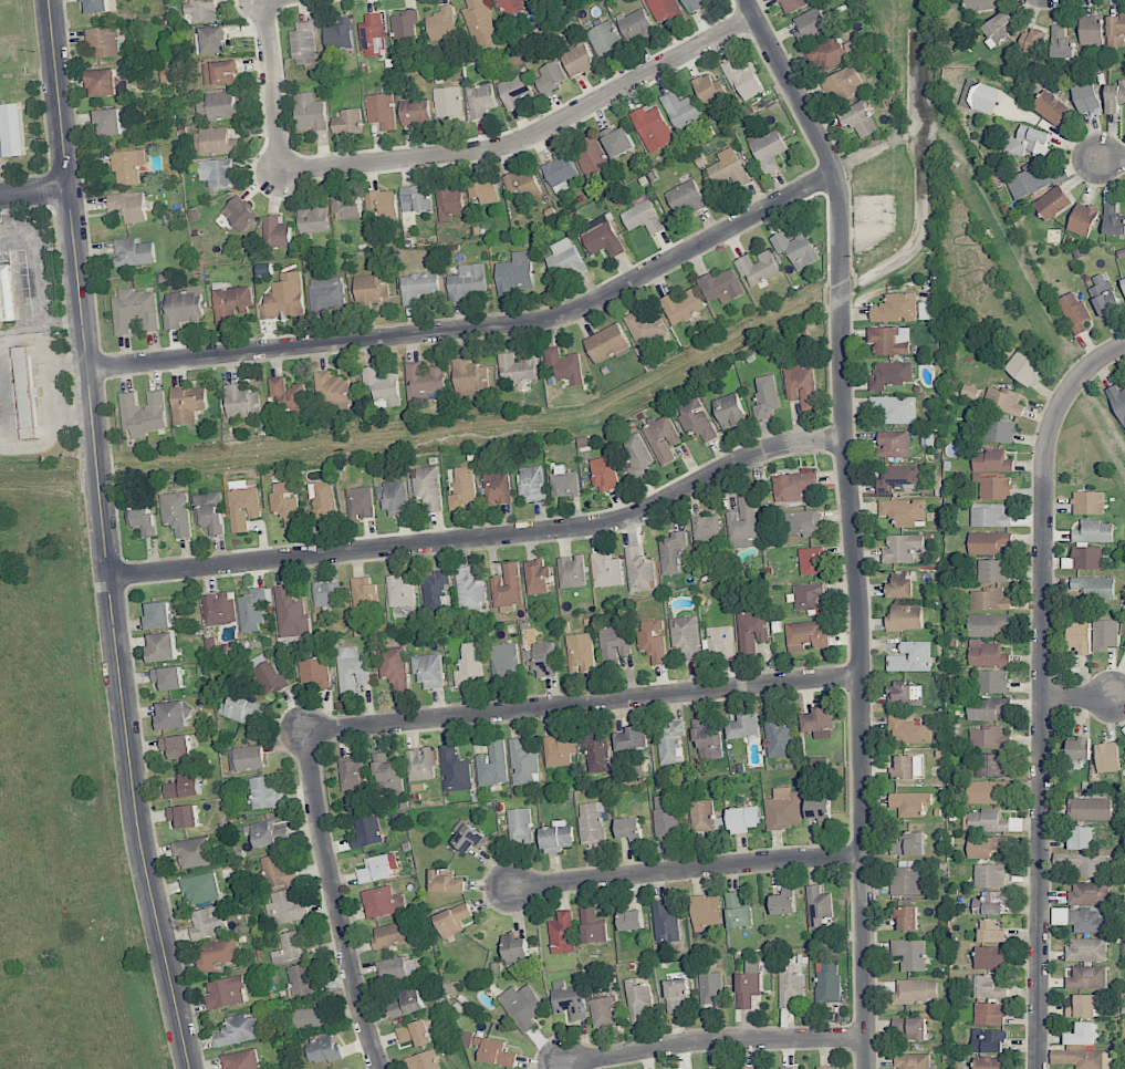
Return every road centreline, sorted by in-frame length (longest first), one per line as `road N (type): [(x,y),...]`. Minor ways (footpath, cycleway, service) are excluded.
road 1 (residential): [(748,0),(825,149),(840,200),(860,612),(866,1068)]
road 2 (residential): [(52,0),(135,816),(189,1068)]
road 3 (residential): [(87,370),(567,315),(833,175)]
road 4 (residential): [(110,579),(617,523),(760,455),(846,439)]
road 5 (residential): [(1124,347),(1100,361),(1064,401),(1043,470),(1038,1068)]
road 6 (residential): [(305,734),(861,676)]
road 7 (residential): [(284,170),(514,143),(757,17)]
road 8 (residential): [(862,855),(518,888)]
road 9 (residential): [(379,1068),(348,972),(305,734)]
road 10 (residential): [(865,1038),(704,1040),(571,1063)]
road 11 (residential): [(266,0),(284,170)]

